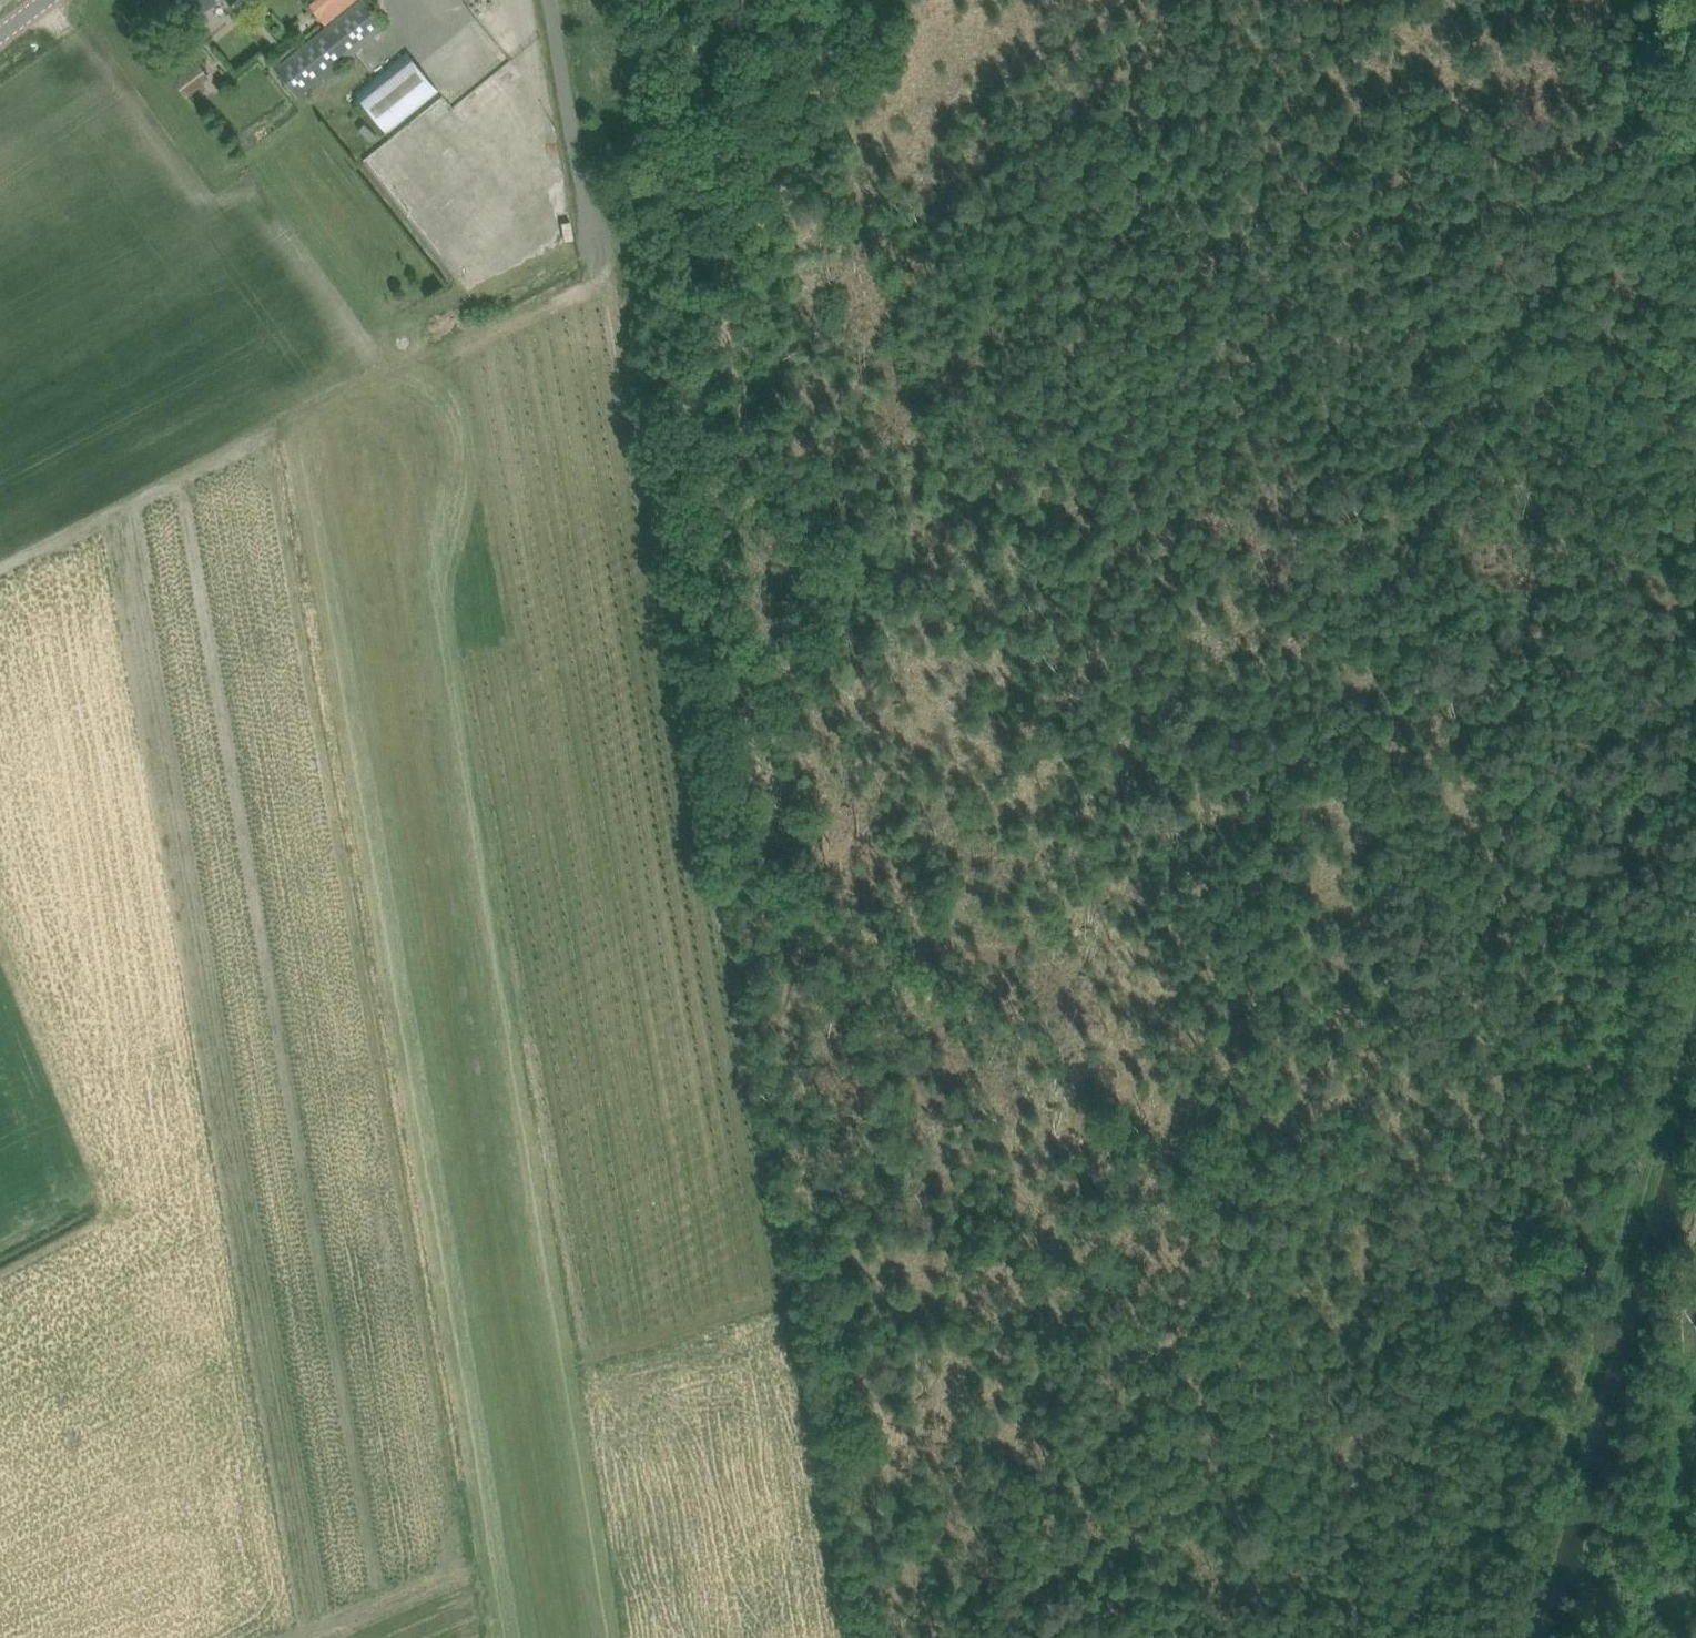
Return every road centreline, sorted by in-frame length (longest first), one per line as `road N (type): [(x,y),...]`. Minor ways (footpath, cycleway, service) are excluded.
road 1 (track): [(1525,1637),(1695,991)]

